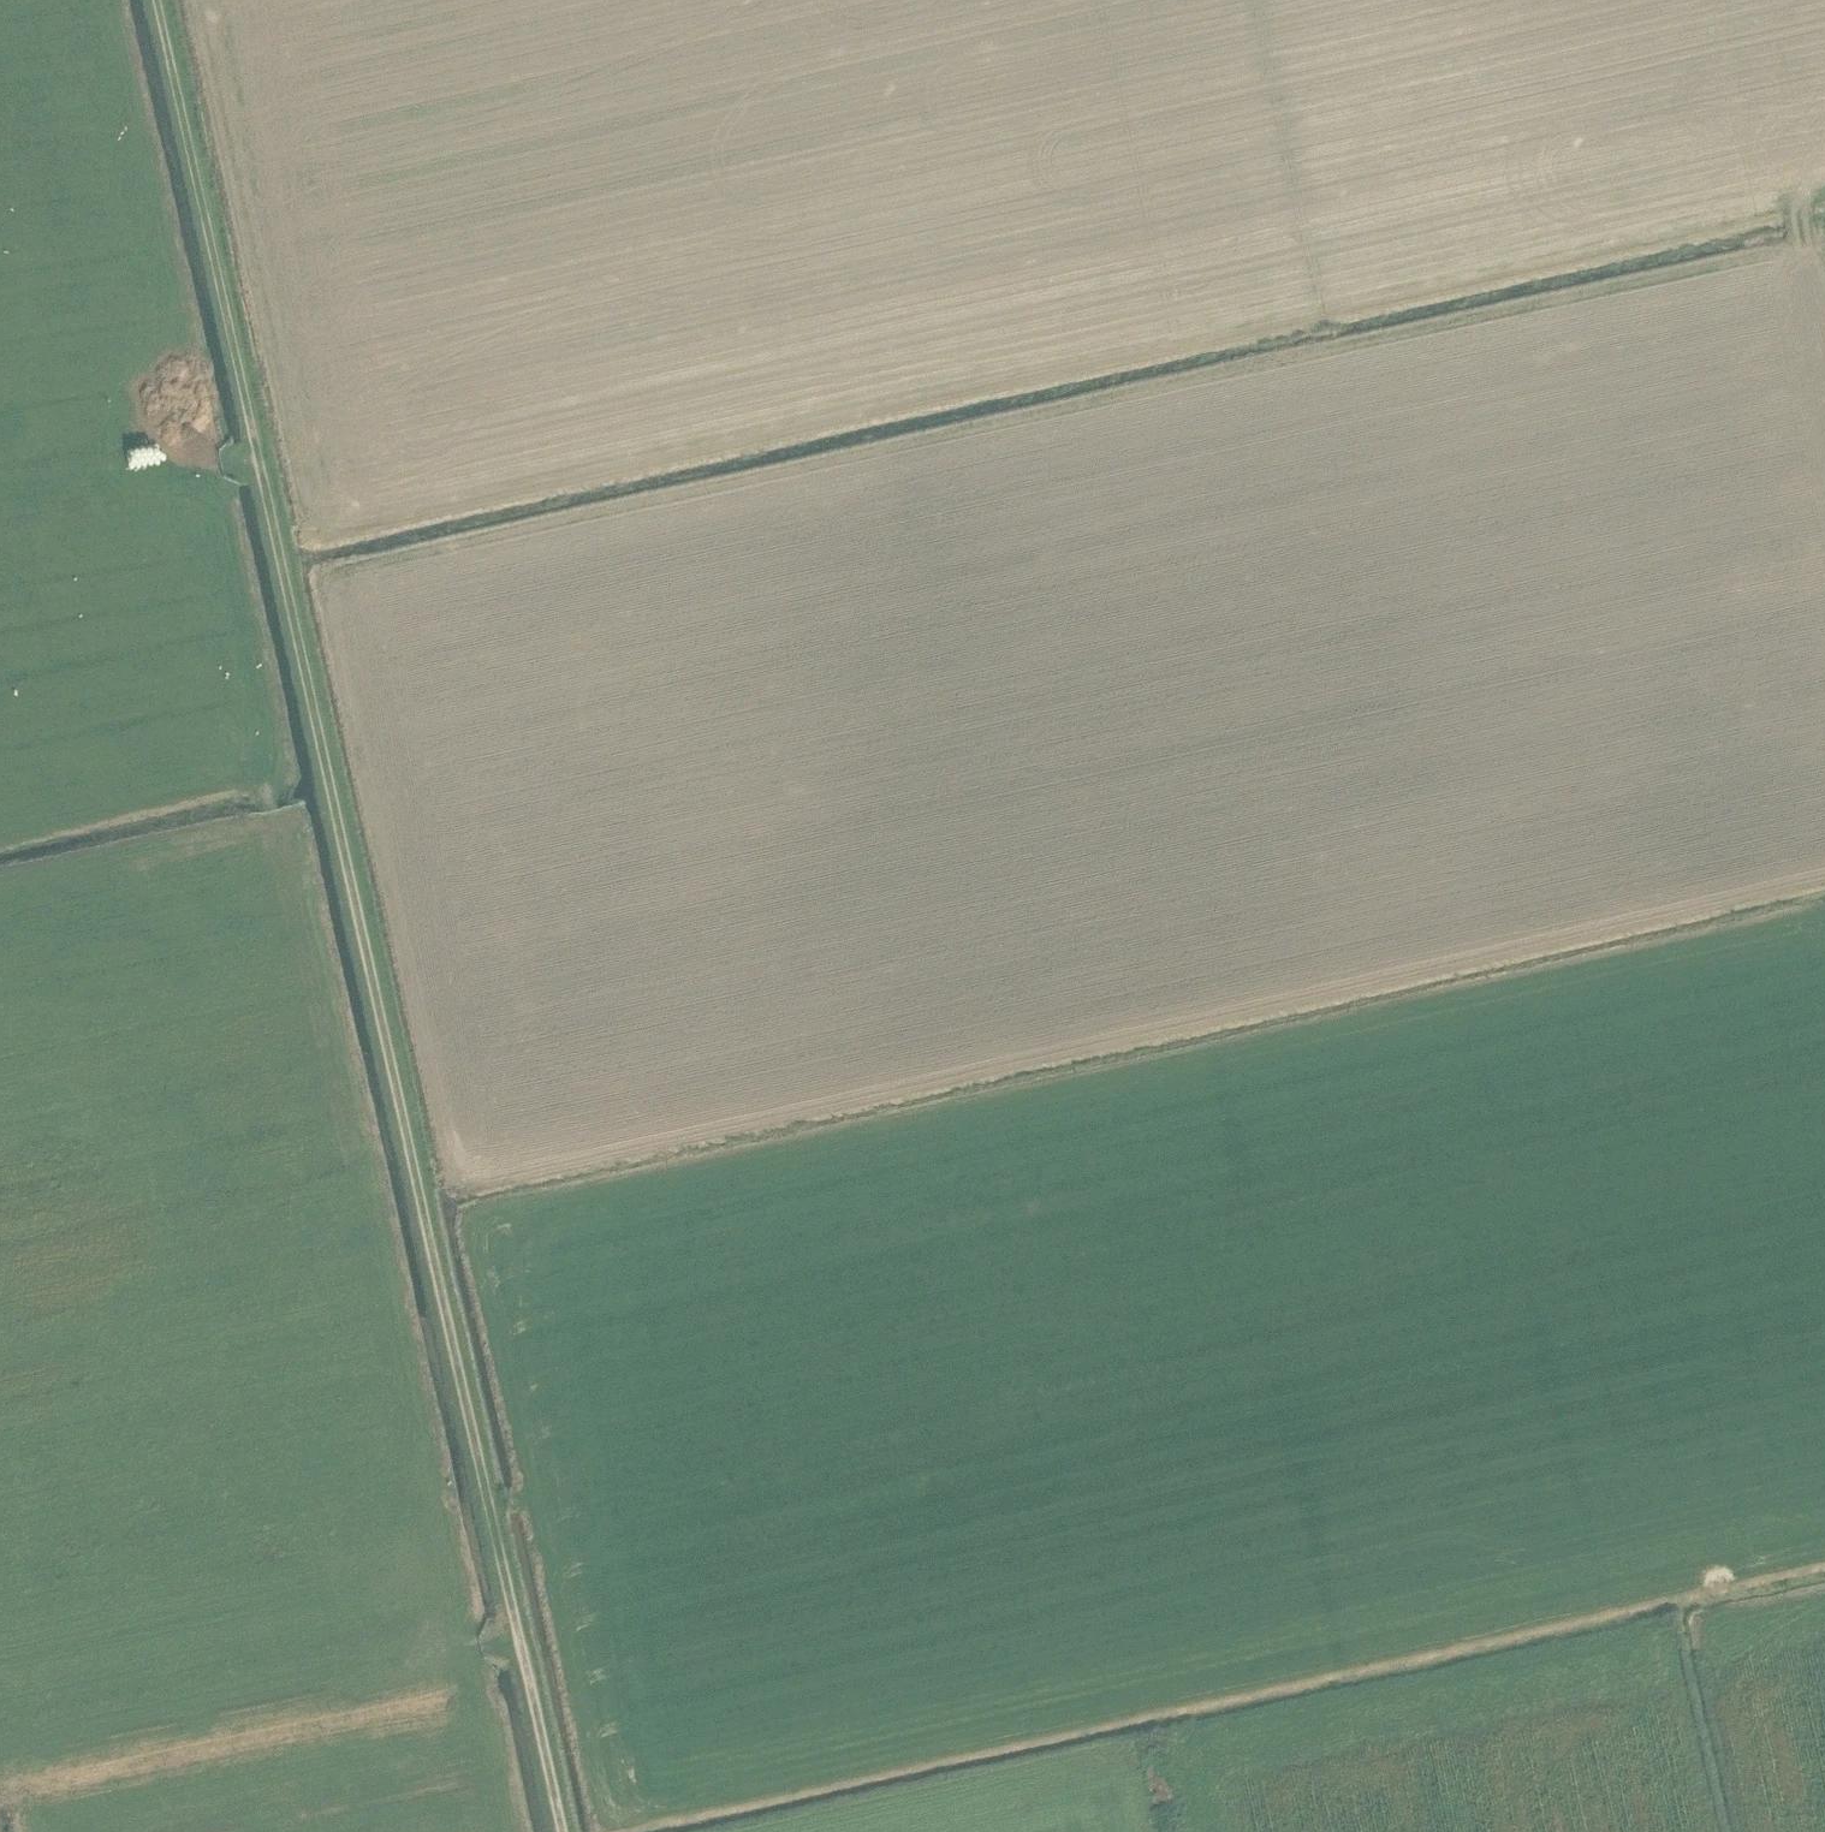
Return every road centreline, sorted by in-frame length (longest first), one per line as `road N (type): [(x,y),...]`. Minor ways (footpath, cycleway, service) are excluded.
road 1 (track): [(566,1831),(255,433)]

